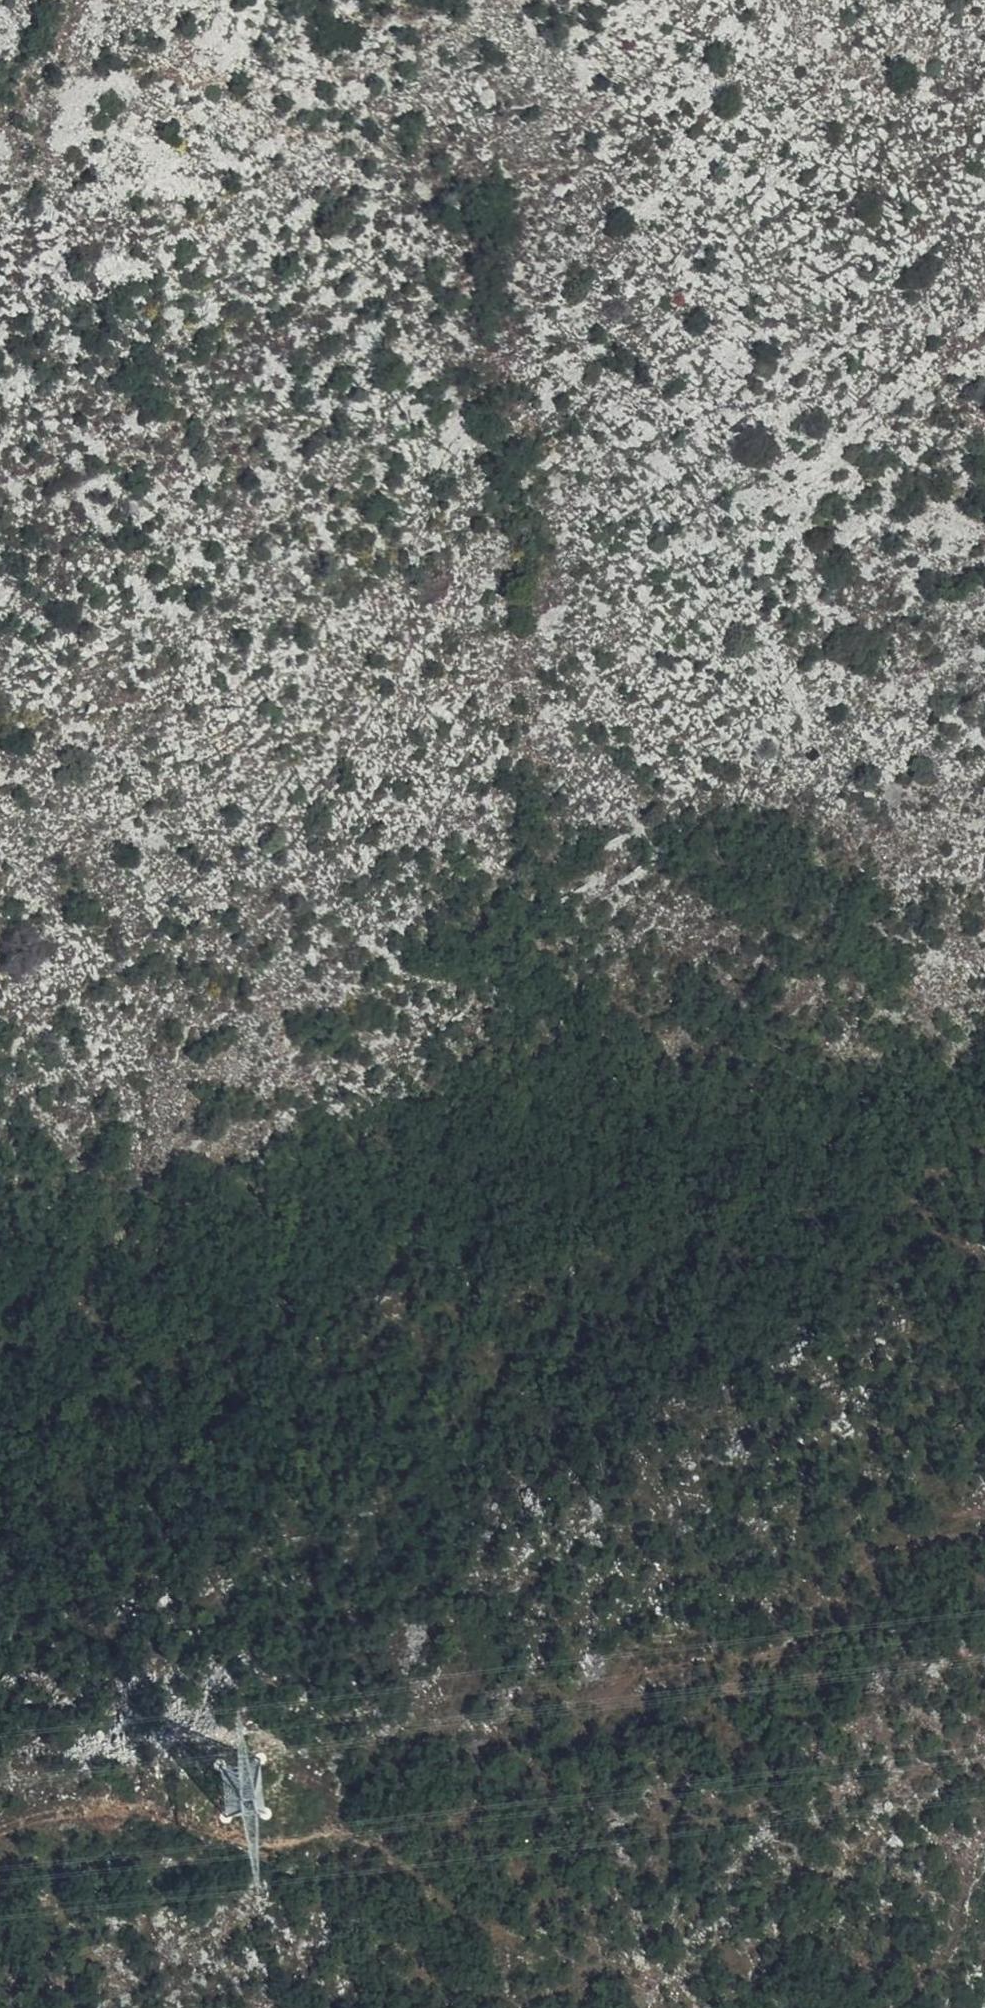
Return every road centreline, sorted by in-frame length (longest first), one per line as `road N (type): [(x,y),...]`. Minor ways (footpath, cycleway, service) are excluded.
road 1 (track): [(519,1922),(375,1810),(252,1823),(122,1793),(12,1806),(0,1822)]

